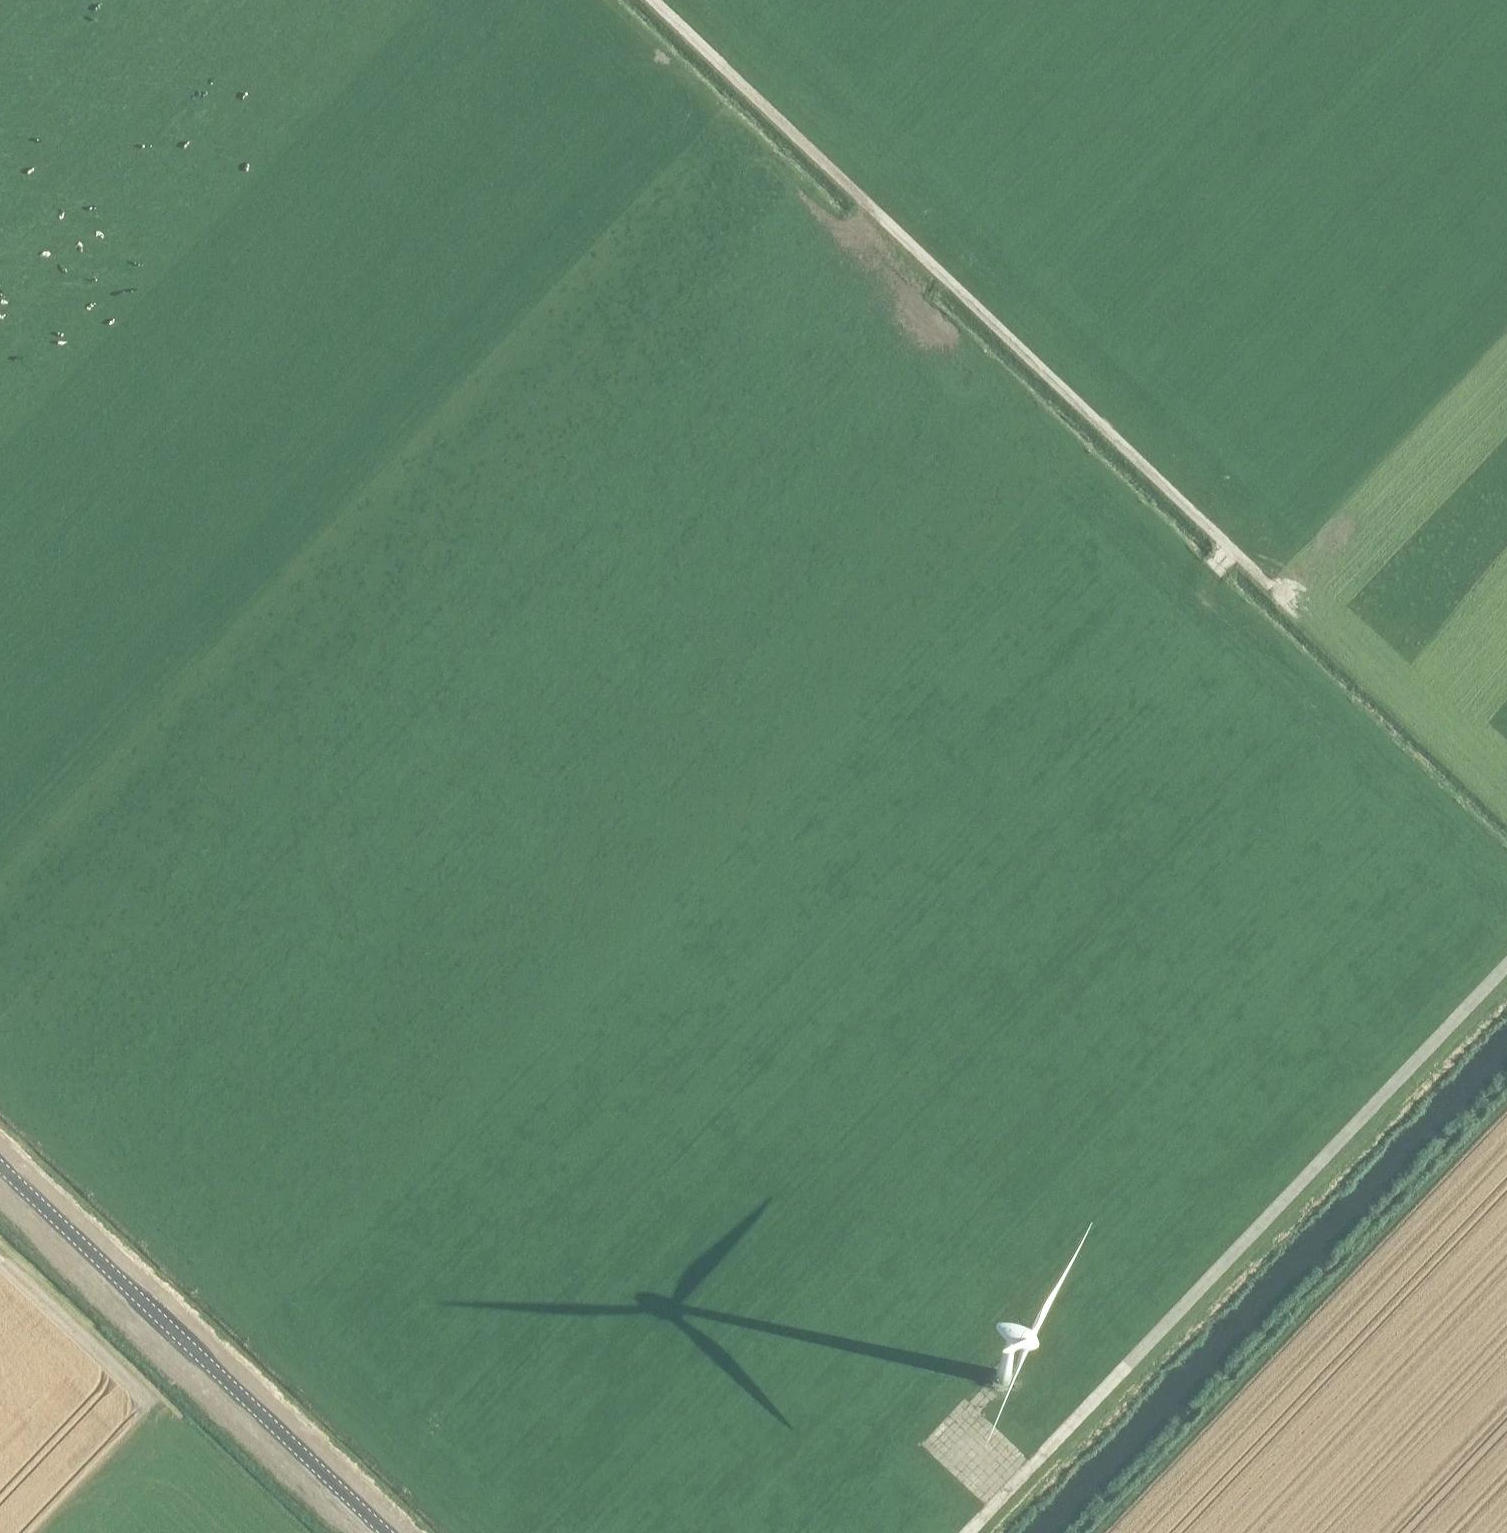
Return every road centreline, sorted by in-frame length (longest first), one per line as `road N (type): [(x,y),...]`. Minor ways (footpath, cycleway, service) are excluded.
road 1 (track): [(652,0),(1269,589)]
road 2 (unclassified): [(387,1532),(0,1164)]

